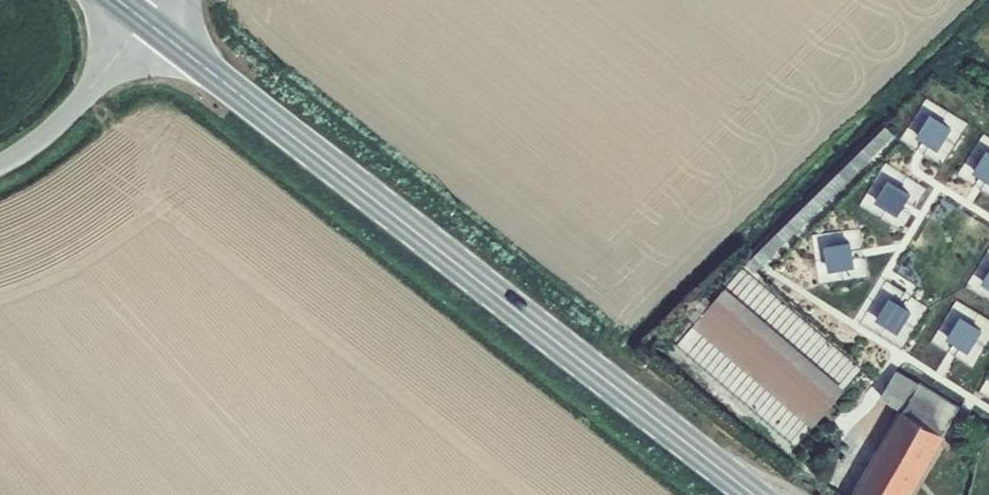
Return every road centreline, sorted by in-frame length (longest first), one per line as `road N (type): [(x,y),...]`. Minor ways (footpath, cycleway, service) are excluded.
road 1 (secondary): [(145,20),(753,494)]
road 2 (unclassified): [(0,165),(36,142),(145,20)]

